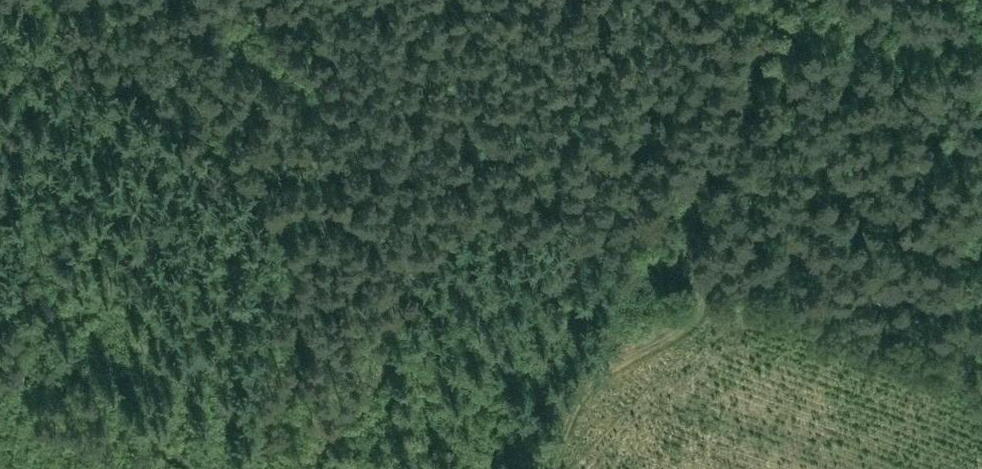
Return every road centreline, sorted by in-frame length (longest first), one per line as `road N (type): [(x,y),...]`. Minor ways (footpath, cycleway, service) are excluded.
road 1 (track): [(523,468),(764,0)]
road 2 (track): [(0,290),(189,468)]

